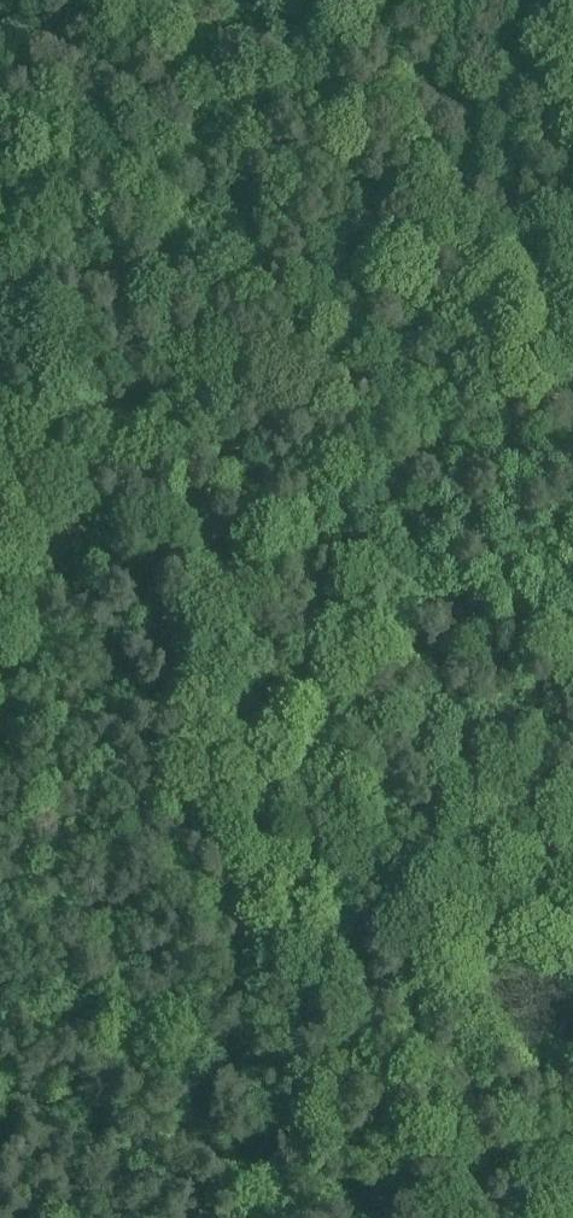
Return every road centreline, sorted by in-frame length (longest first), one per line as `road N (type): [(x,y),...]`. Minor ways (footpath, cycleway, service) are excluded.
road 1 (track): [(76,494),(90,533),(116,567),(218,838),(271,1174),(268,1217)]
road 2 (track): [(572,656),(199,505)]
road 3 (track): [(199,505),(572,447)]
road 4 (track): [(0,739),(76,494)]

